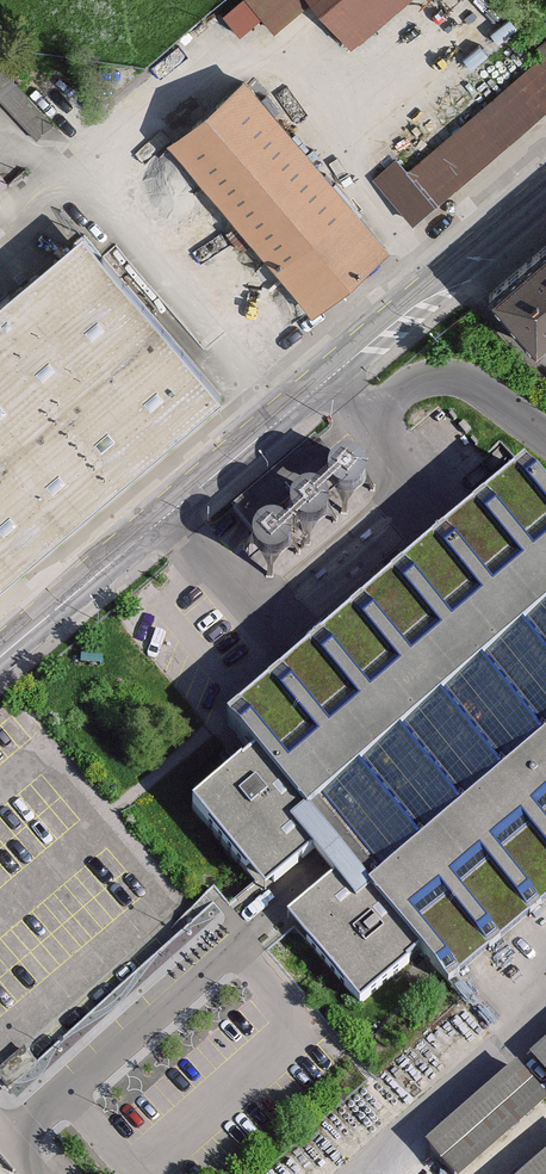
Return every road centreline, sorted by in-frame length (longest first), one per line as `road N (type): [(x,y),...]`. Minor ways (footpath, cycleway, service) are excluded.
road 1 (primary): [(545,195),(0,659)]

